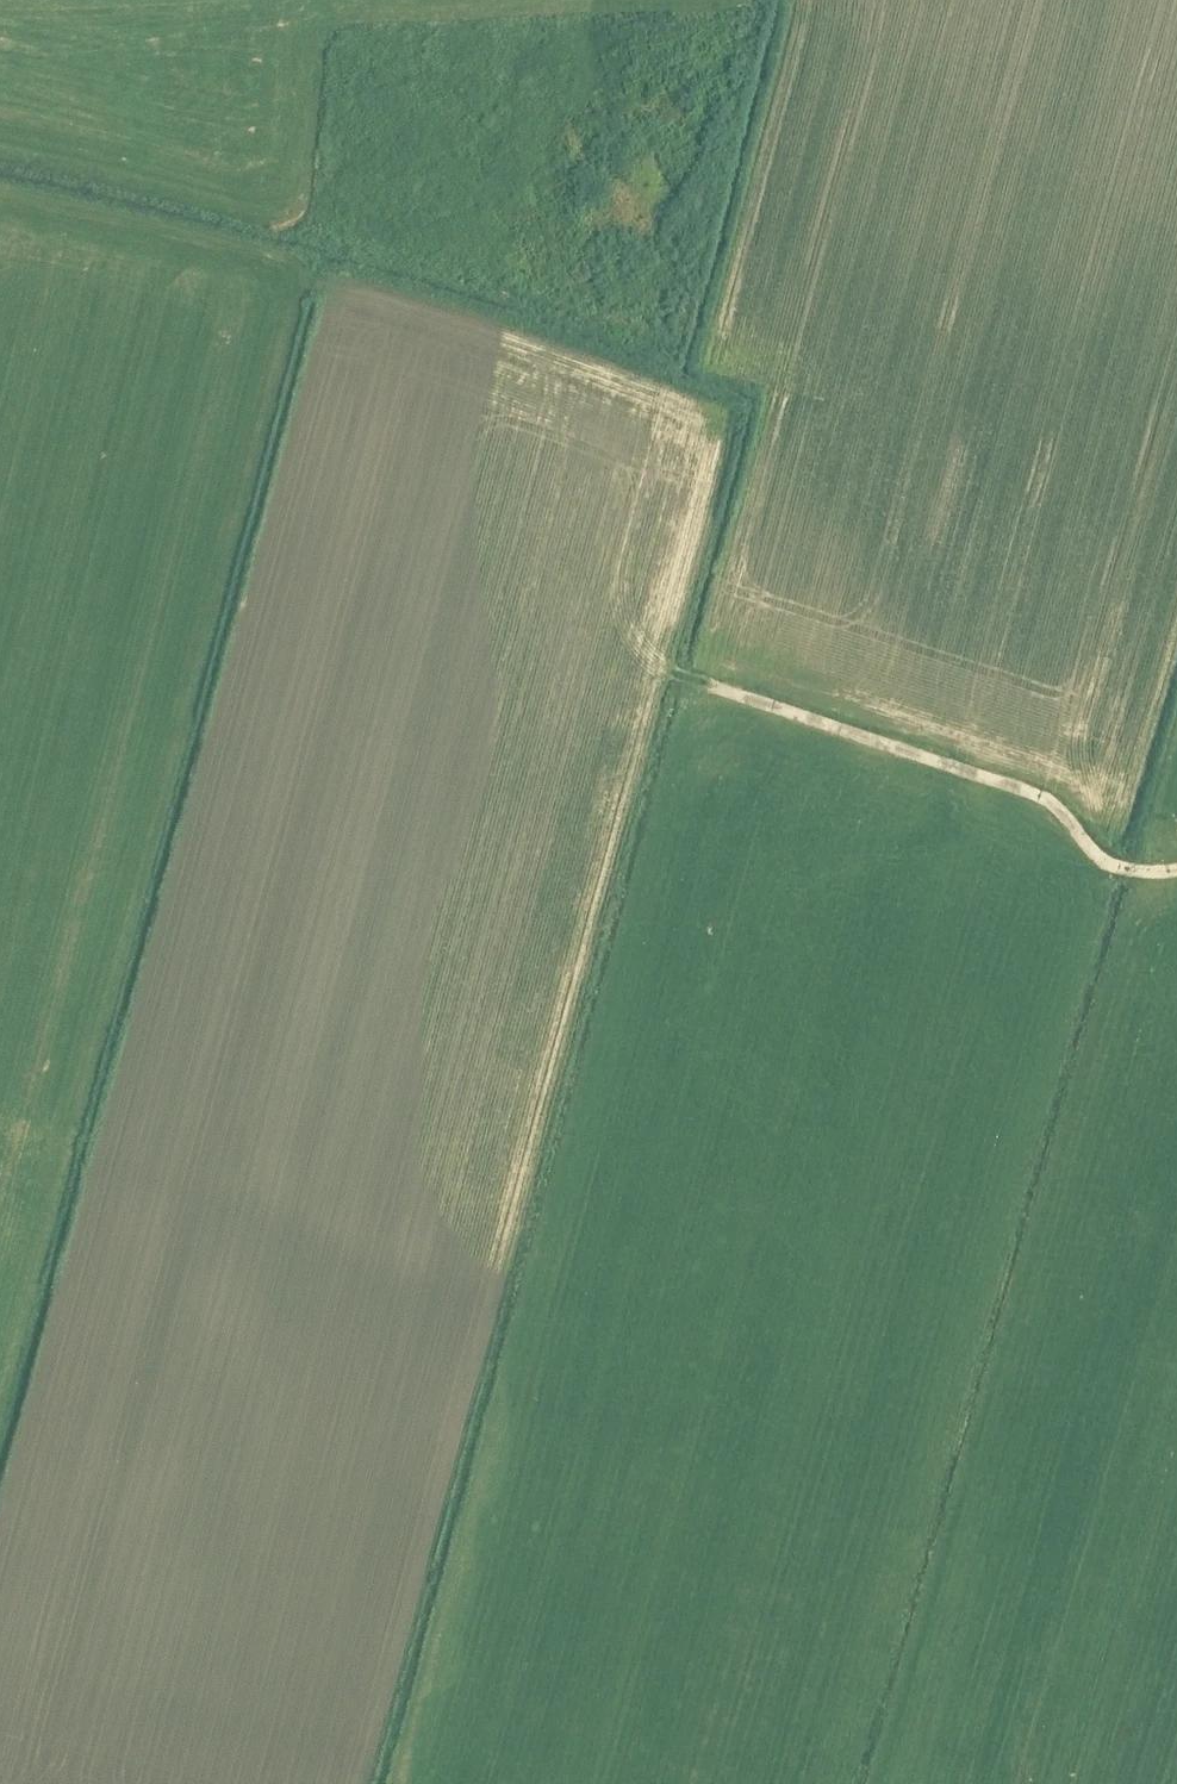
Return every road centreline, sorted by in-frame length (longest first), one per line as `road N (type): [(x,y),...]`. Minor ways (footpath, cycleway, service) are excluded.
road 1 (track): [(707,684),(1033,793),(1113,866),(1176,866)]

